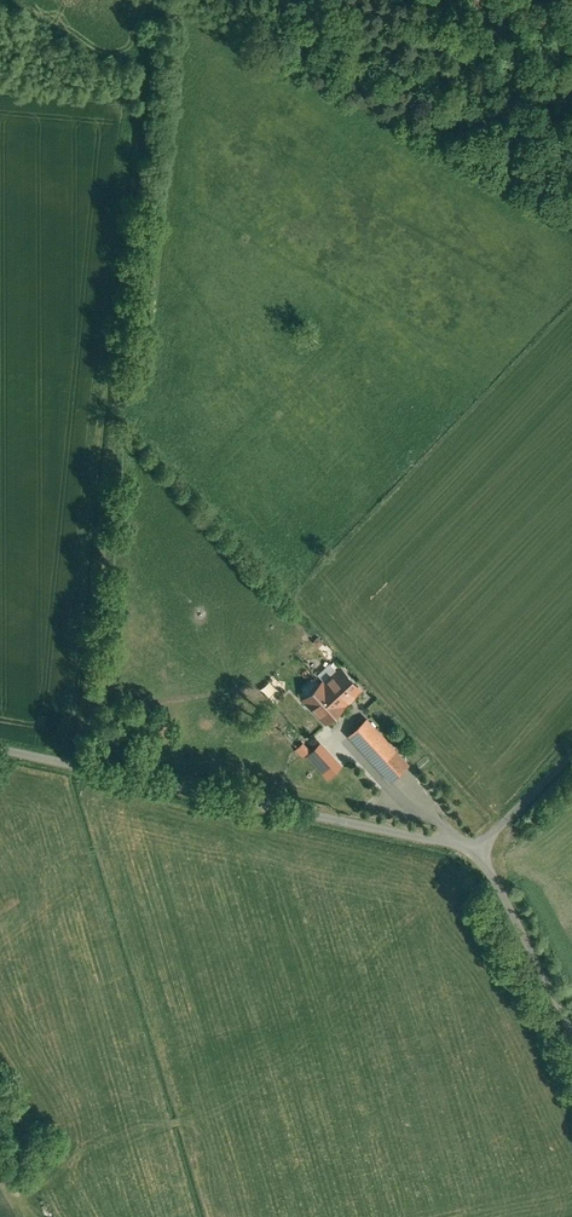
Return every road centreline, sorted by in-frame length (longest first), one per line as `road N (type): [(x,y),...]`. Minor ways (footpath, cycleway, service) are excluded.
road 1 (track): [(84,770),(147,104),(165,0)]
road 2 (unclassified): [(478,855),(0,753)]
road 3 (unclassified): [(571,1014),(478,855)]
road 4 (unclassified): [(478,855),(571,756)]

